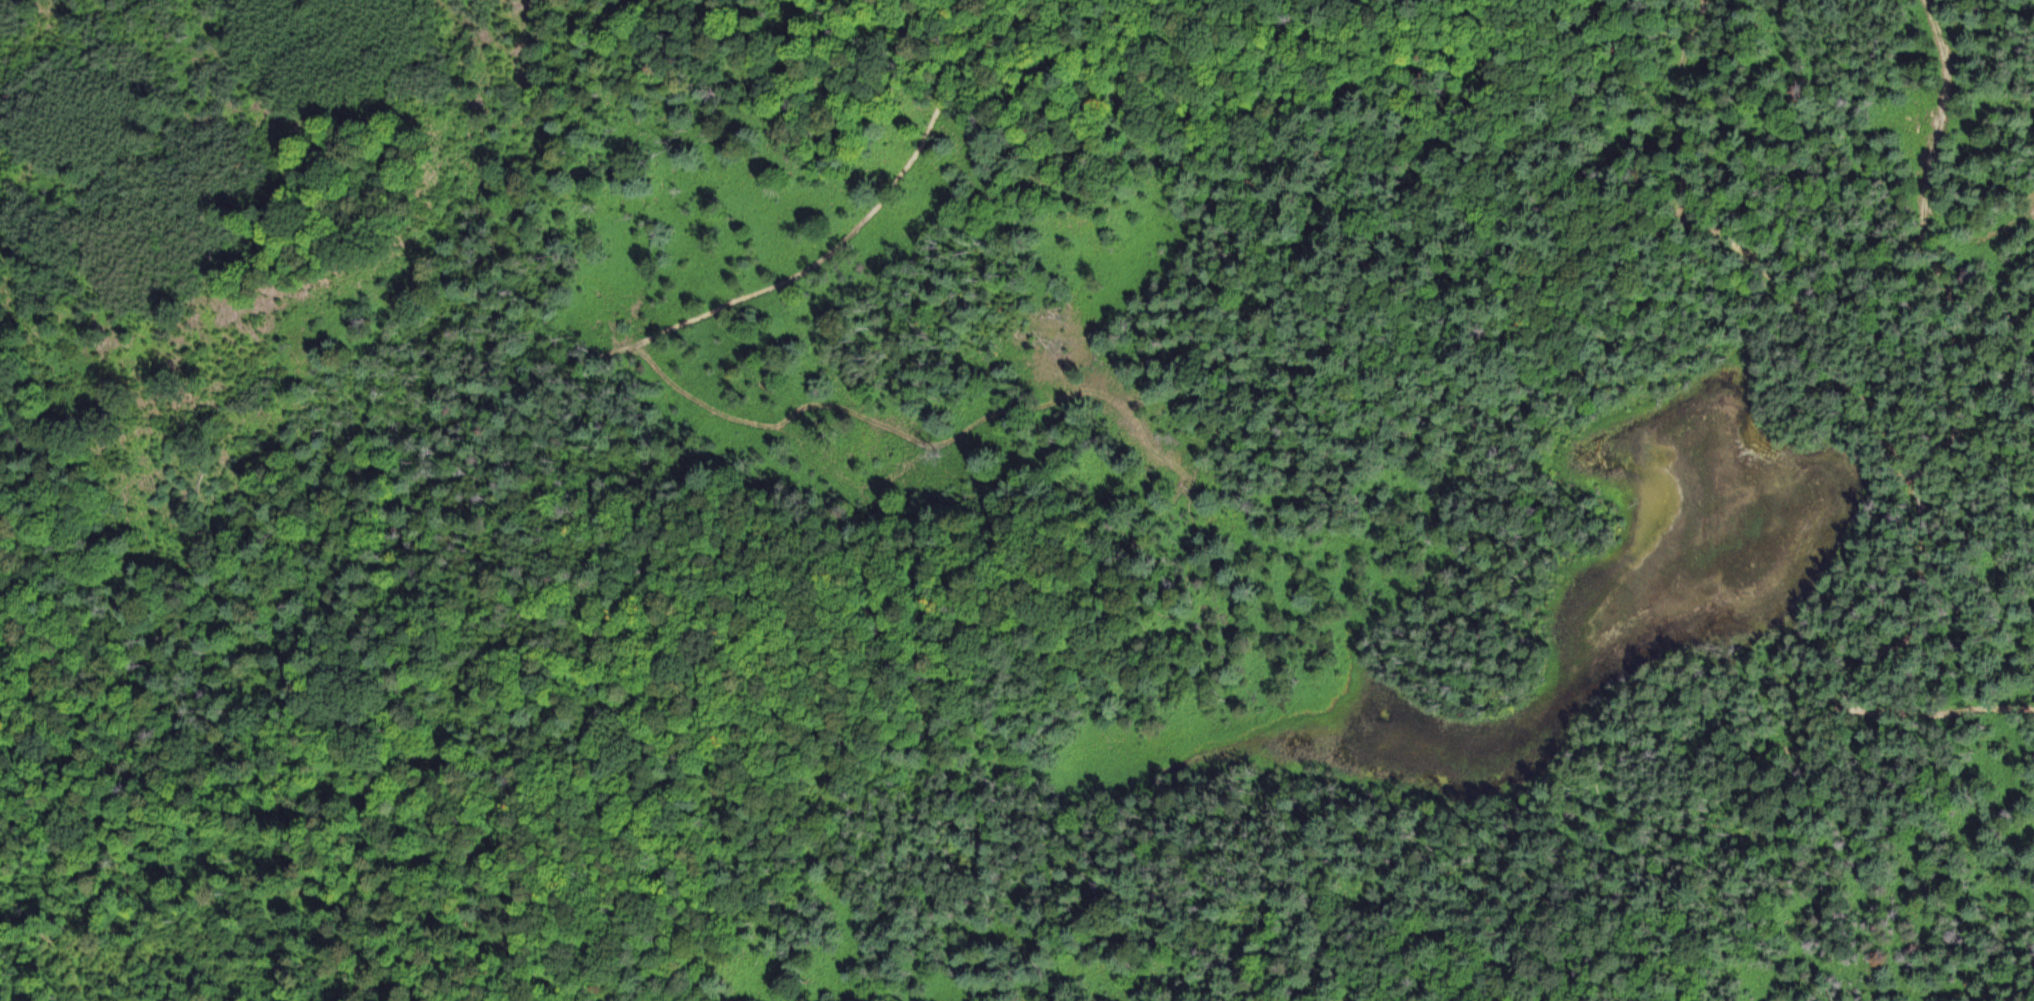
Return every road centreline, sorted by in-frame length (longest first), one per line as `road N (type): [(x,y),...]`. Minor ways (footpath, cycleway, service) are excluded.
road 1 (track): [(518,926),(351,716),(338,665),(371,551),(500,410),(568,367),(772,286),(834,252),(921,145),(980,0)]
road 2 (track): [(371,1000),(398,986),(461,976),(518,926),(556,1000)]
road 3 (track): [(1922,0),(1945,52),(1930,209)]

